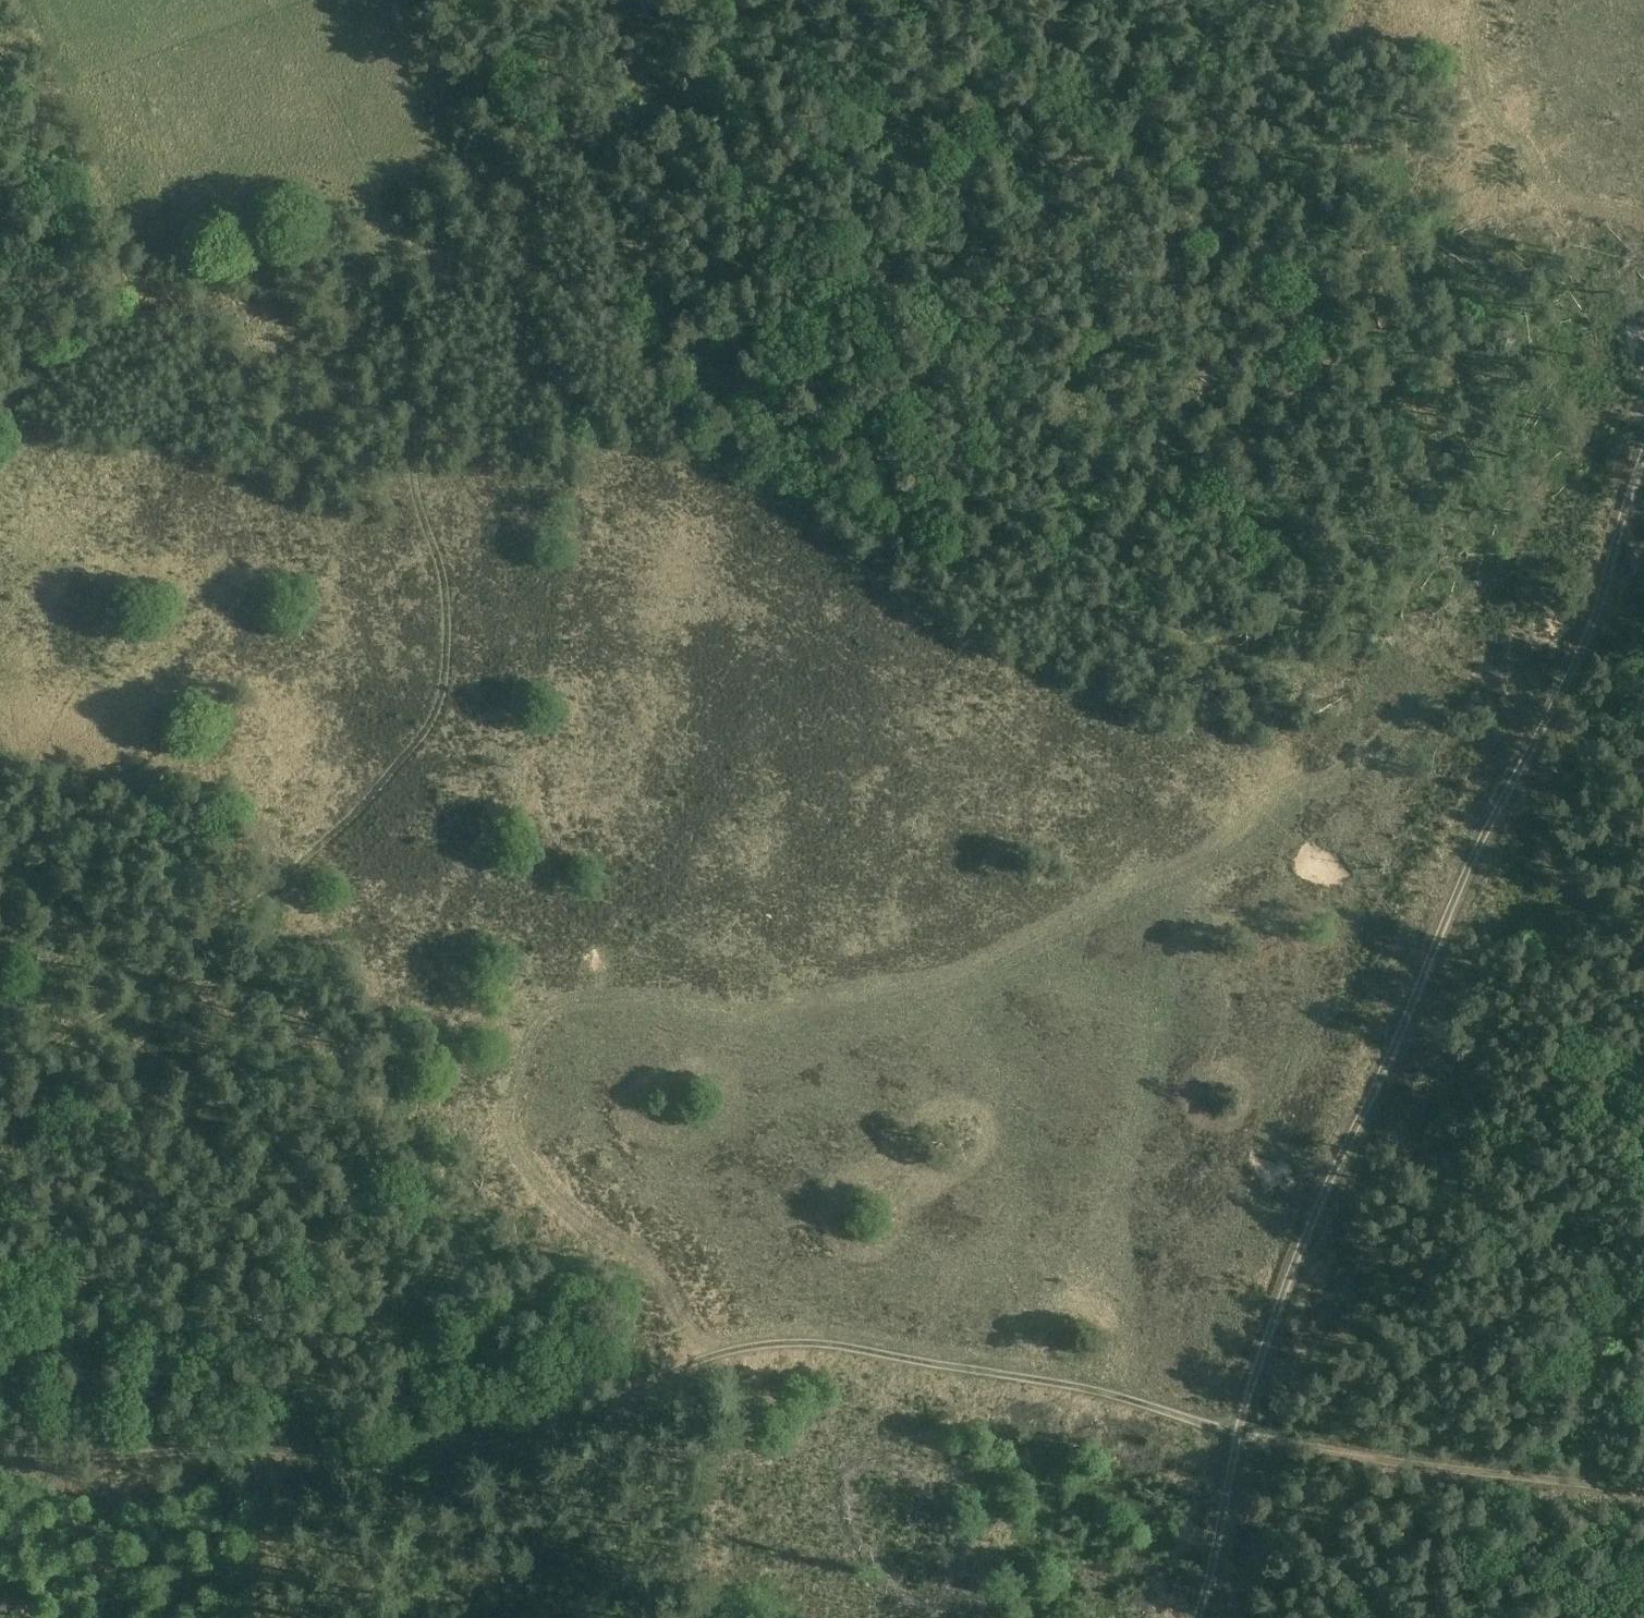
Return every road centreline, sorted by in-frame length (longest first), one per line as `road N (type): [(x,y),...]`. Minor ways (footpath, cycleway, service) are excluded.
road 1 (track): [(0,1451),(491,1447),(778,1350),(1111,1397),(1237,1430),(1643,1494)]
road 2 (track): [(290,8),(327,97),(362,155),(364,210),(335,281),(420,499),(443,586),(444,664),(420,745),(333,849),(211,920),(59,1041),(0,1069)]
road 3 (track): [(1643,442),(1558,686),(1358,1134),(1237,1430),(1199,1617)]

